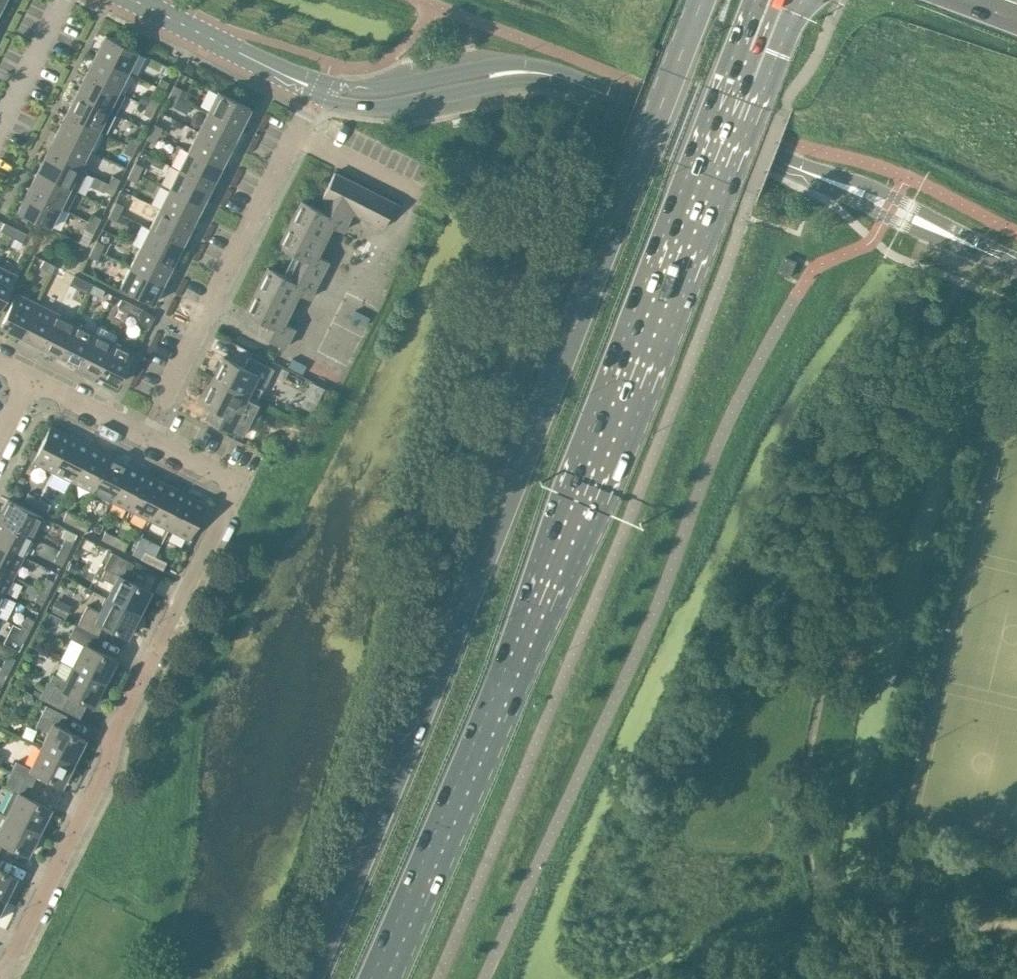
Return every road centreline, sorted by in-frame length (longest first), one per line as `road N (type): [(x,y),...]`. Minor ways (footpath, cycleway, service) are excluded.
road 1 (primary): [(380,978),(552,582),(775,0)]
road 2 (primary): [(702,0),(312,978)]
road 3 (residential): [(0,973),(236,480),(30,376)]
road 4 (unclassified): [(1016,262),(569,79),(500,74),(383,97),(318,89)]
road 5 (residential): [(160,404),(318,89)]
road 6 (unclassified): [(63,0),(0,130)]
road 7 (unclassified): [(318,89),(198,32)]

